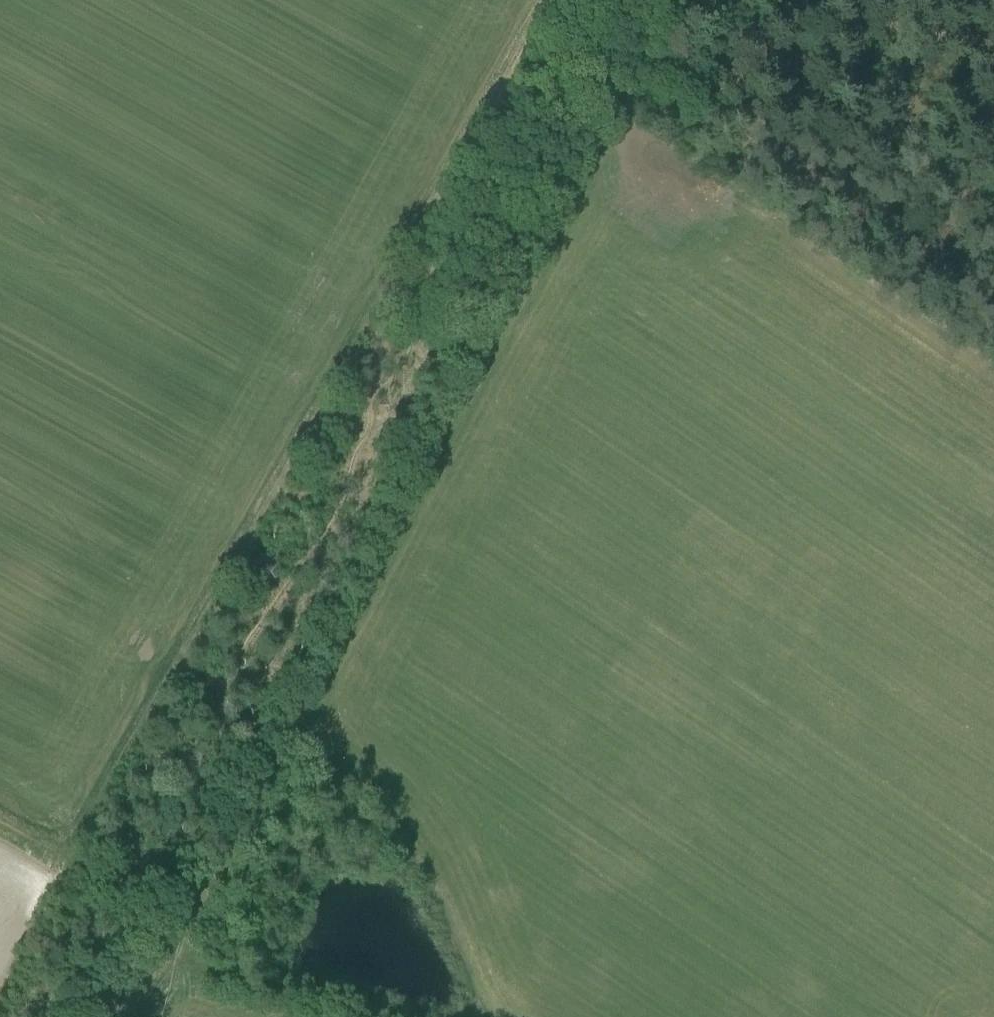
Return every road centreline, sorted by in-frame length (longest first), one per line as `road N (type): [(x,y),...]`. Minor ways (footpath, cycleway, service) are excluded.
road 1 (track): [(683,0),(669,24),(674,77),(993,307)]
road 2 (track): [(362,1016),(176,969),(151,1016)]

